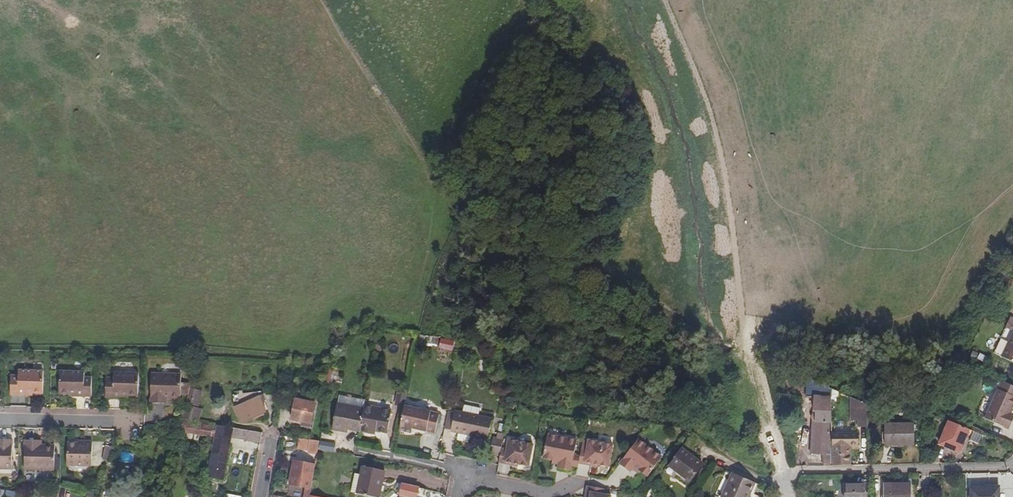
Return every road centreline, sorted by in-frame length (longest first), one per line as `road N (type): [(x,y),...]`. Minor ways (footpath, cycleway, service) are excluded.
road 1 (residential): [(781,478),(1012,467)]
road 2 (residential): [(0,422),(133,424)]
road 3 (residential): [(459,473),(545,496),(575,485)]

